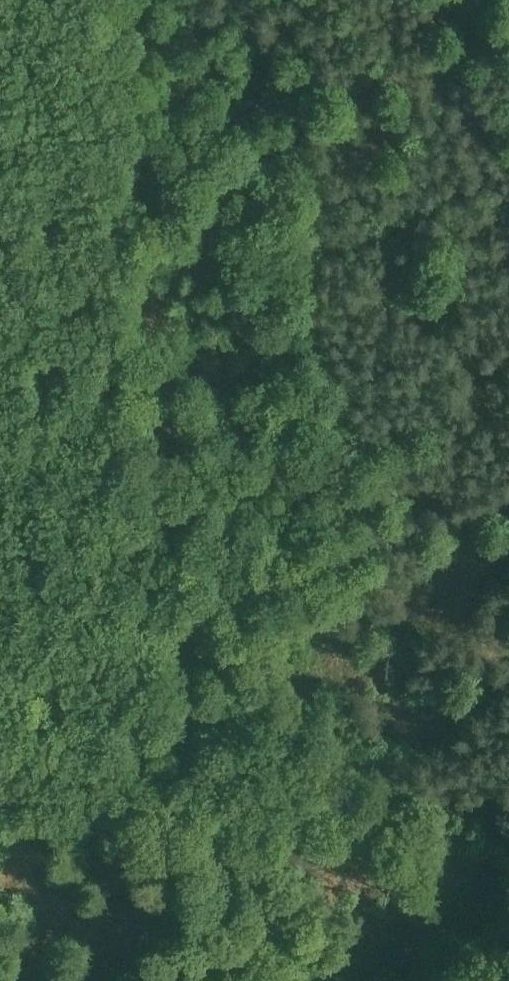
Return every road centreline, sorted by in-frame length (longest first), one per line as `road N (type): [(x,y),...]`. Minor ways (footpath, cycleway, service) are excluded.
road 1 (track): [(508,798),(0,813)]

